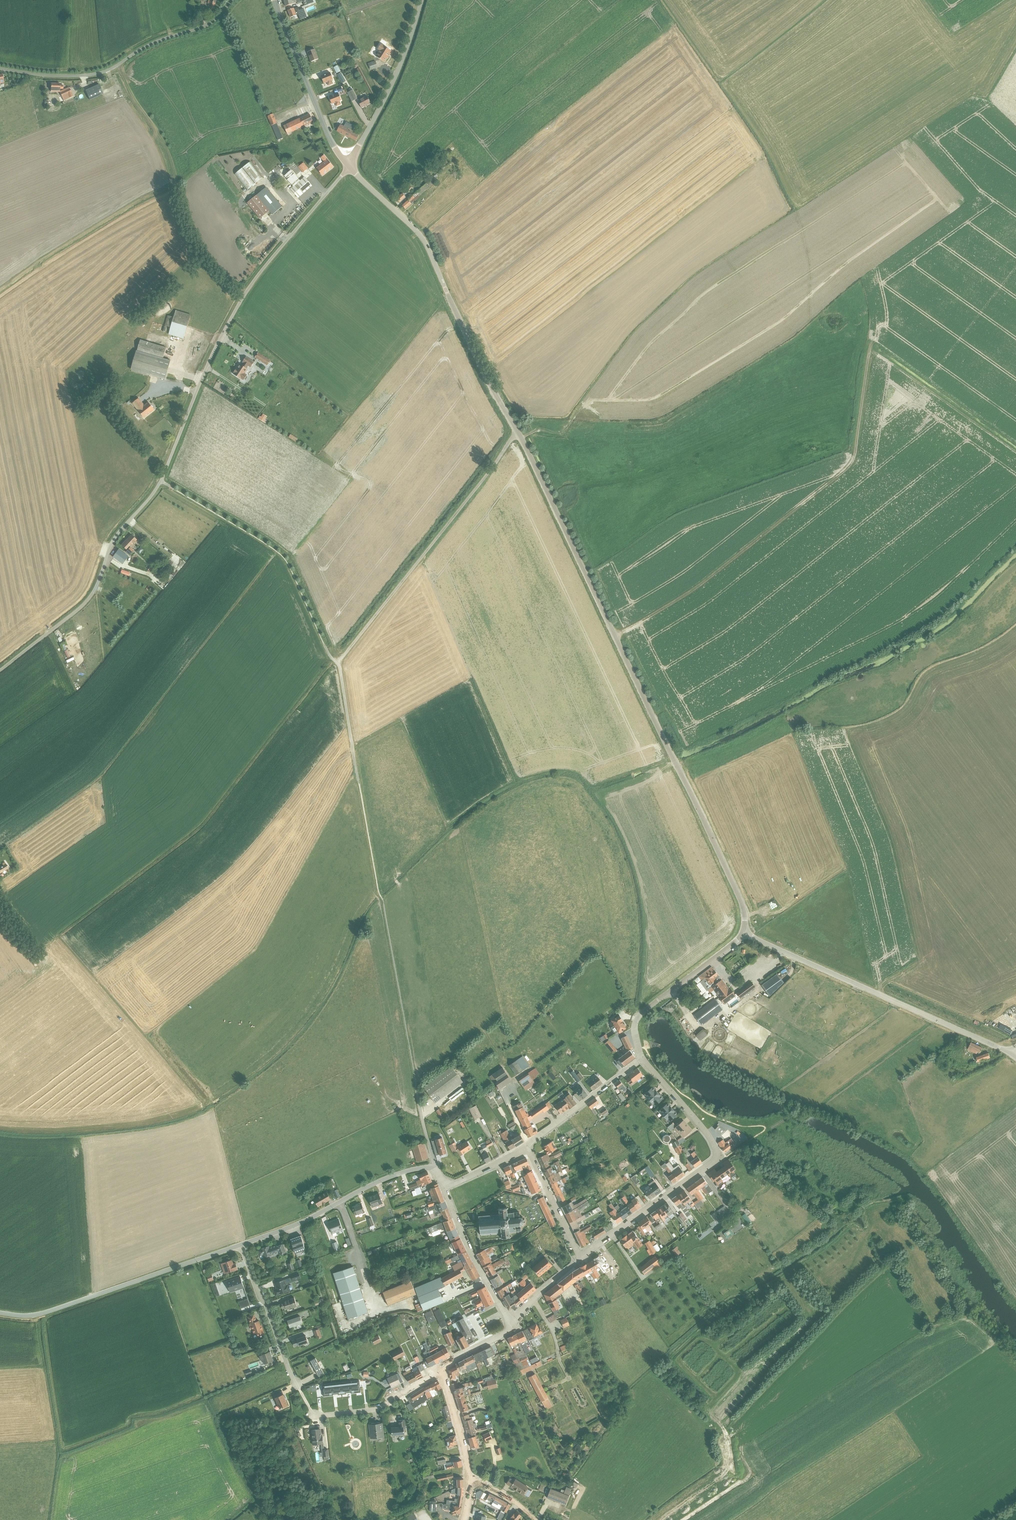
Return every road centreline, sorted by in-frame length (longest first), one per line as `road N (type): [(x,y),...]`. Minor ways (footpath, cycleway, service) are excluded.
road 1 (tertiary): [(744,934),(743,906),(429,249),(350,165)]
road 2 (unclassified): [(87,603),(114,539),(161,481),(243,297),(350,165)]
road 3 (residential): [(580,1258),(717,1155),(642,1058)]
road 4 (track): [(336,662),(517,433)]
road 5 (tertiary): [(1010,1052),(744,934)]
road 6 (unclassified): [(0,69),(97,74),(208,25),(233,0)]
road 7 (unclassified): [(240,1244),(38,1314),(0,1312)]
road 8 (residential): [(445,1187),(434,1168),(406,1171),(240,1244)]
road 9 (tertiary): [(350,165),(329,135),(276,0)]
road 10 (tertiary): [(350,165),(398,70),(422,0)]
road 11 (residential): [(297,1385),(240,1244)]
road 12 (residential): [(445,1187),(512,1323)]
road 13 (residential): [(642,1058),(528,1146)]
road 14 (residential): [(442,1370),(378,1409),(316,1416)]
road 15 (residential): [(580,1258),(528,1146)]
road 16 (residential): [(647,1008),(744,934)]

